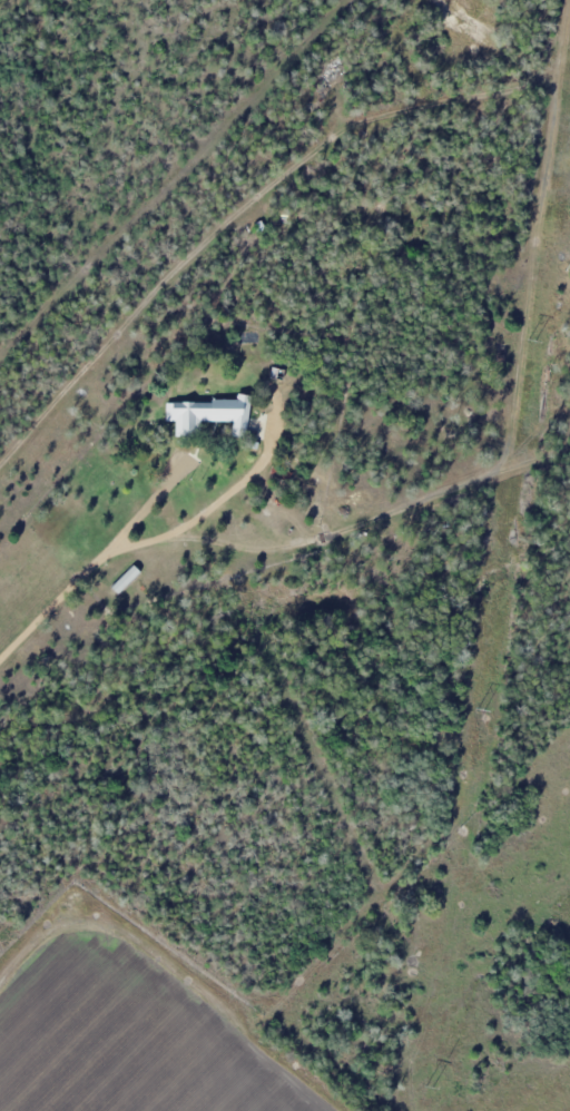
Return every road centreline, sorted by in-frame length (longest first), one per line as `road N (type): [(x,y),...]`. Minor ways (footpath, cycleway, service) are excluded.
road 1 (residential): [(0,669),(121,531)]

